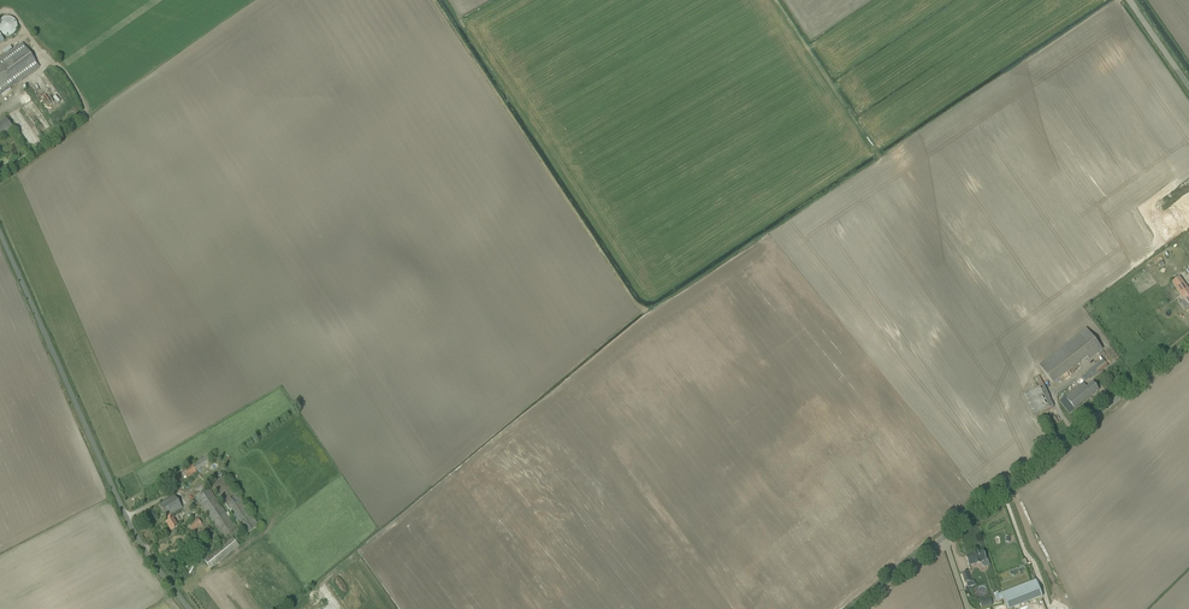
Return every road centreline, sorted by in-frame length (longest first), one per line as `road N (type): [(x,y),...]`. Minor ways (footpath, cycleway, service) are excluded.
road 1 (unclassified): [(856,608),(1188,345)]
road 2 (unclassified): [(187,608),(136,536),(0,234)]
road 3 (track): [(882,159),(775,0)]

